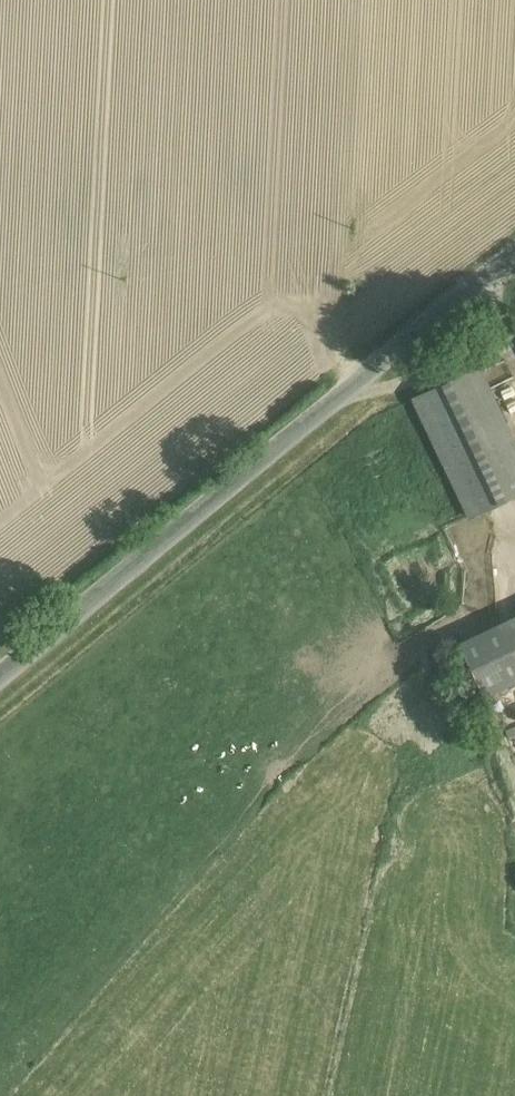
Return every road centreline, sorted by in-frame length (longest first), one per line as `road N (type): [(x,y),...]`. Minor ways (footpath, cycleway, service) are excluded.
road 1 (unclassified): [(514,261),(0,678)]

